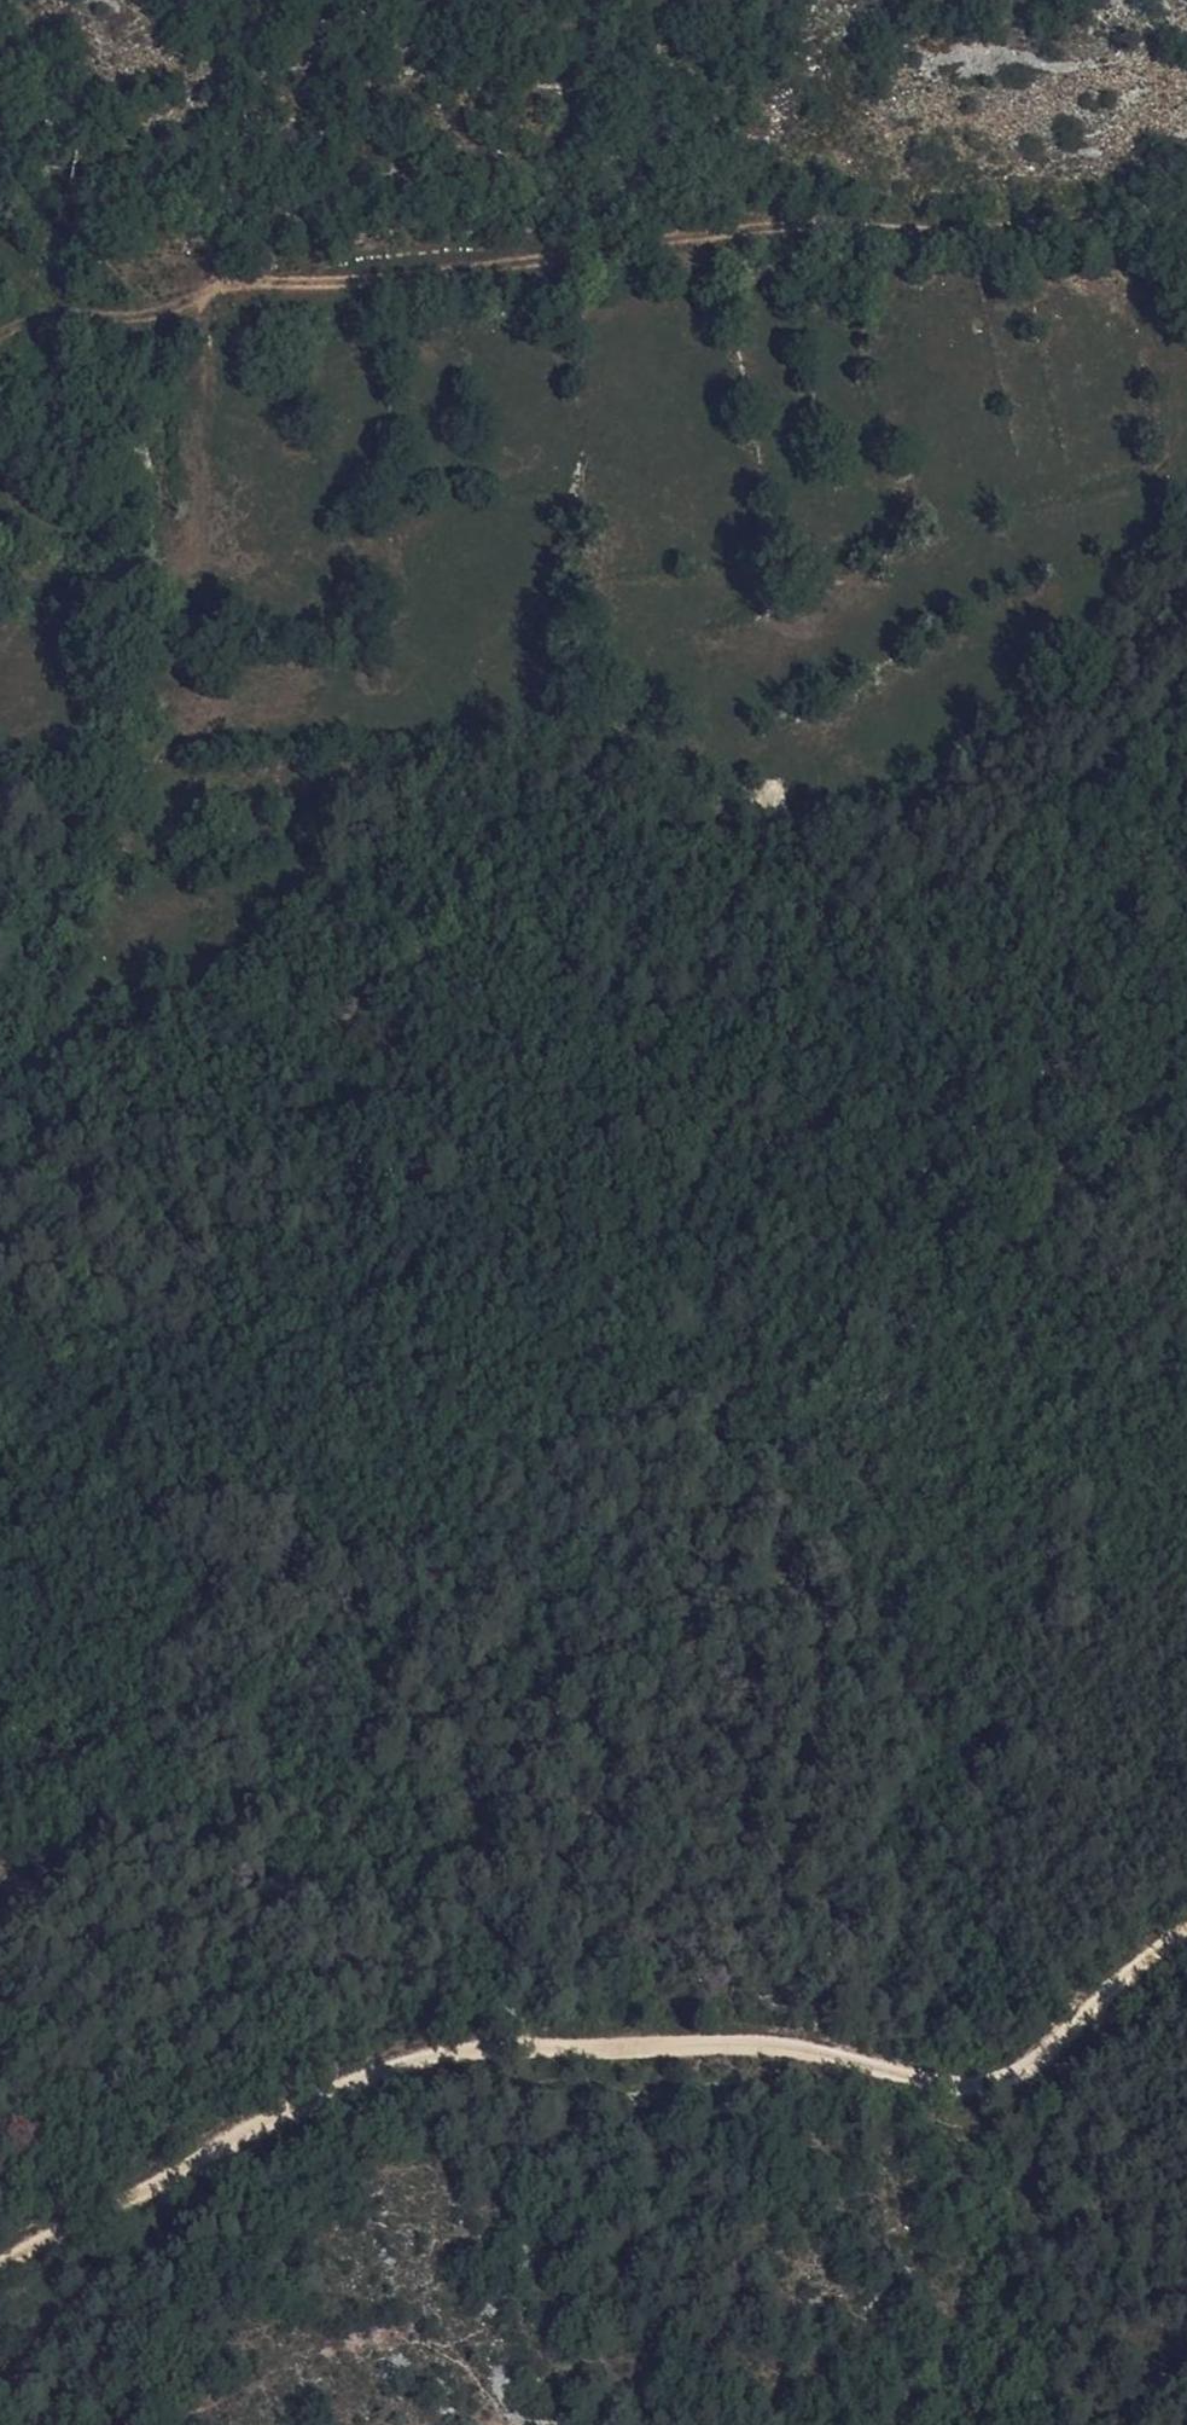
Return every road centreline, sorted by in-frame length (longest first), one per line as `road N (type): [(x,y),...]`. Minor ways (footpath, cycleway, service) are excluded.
road 1 (track): [(1186,1937),(1053,2054),(984,2083),(926,2086),(759,2044),(448,2052),(260,2123),(0,2270)]
road 2 (track): [(0,337),(227,290),(774,226),(932,229),(1186,210)]

